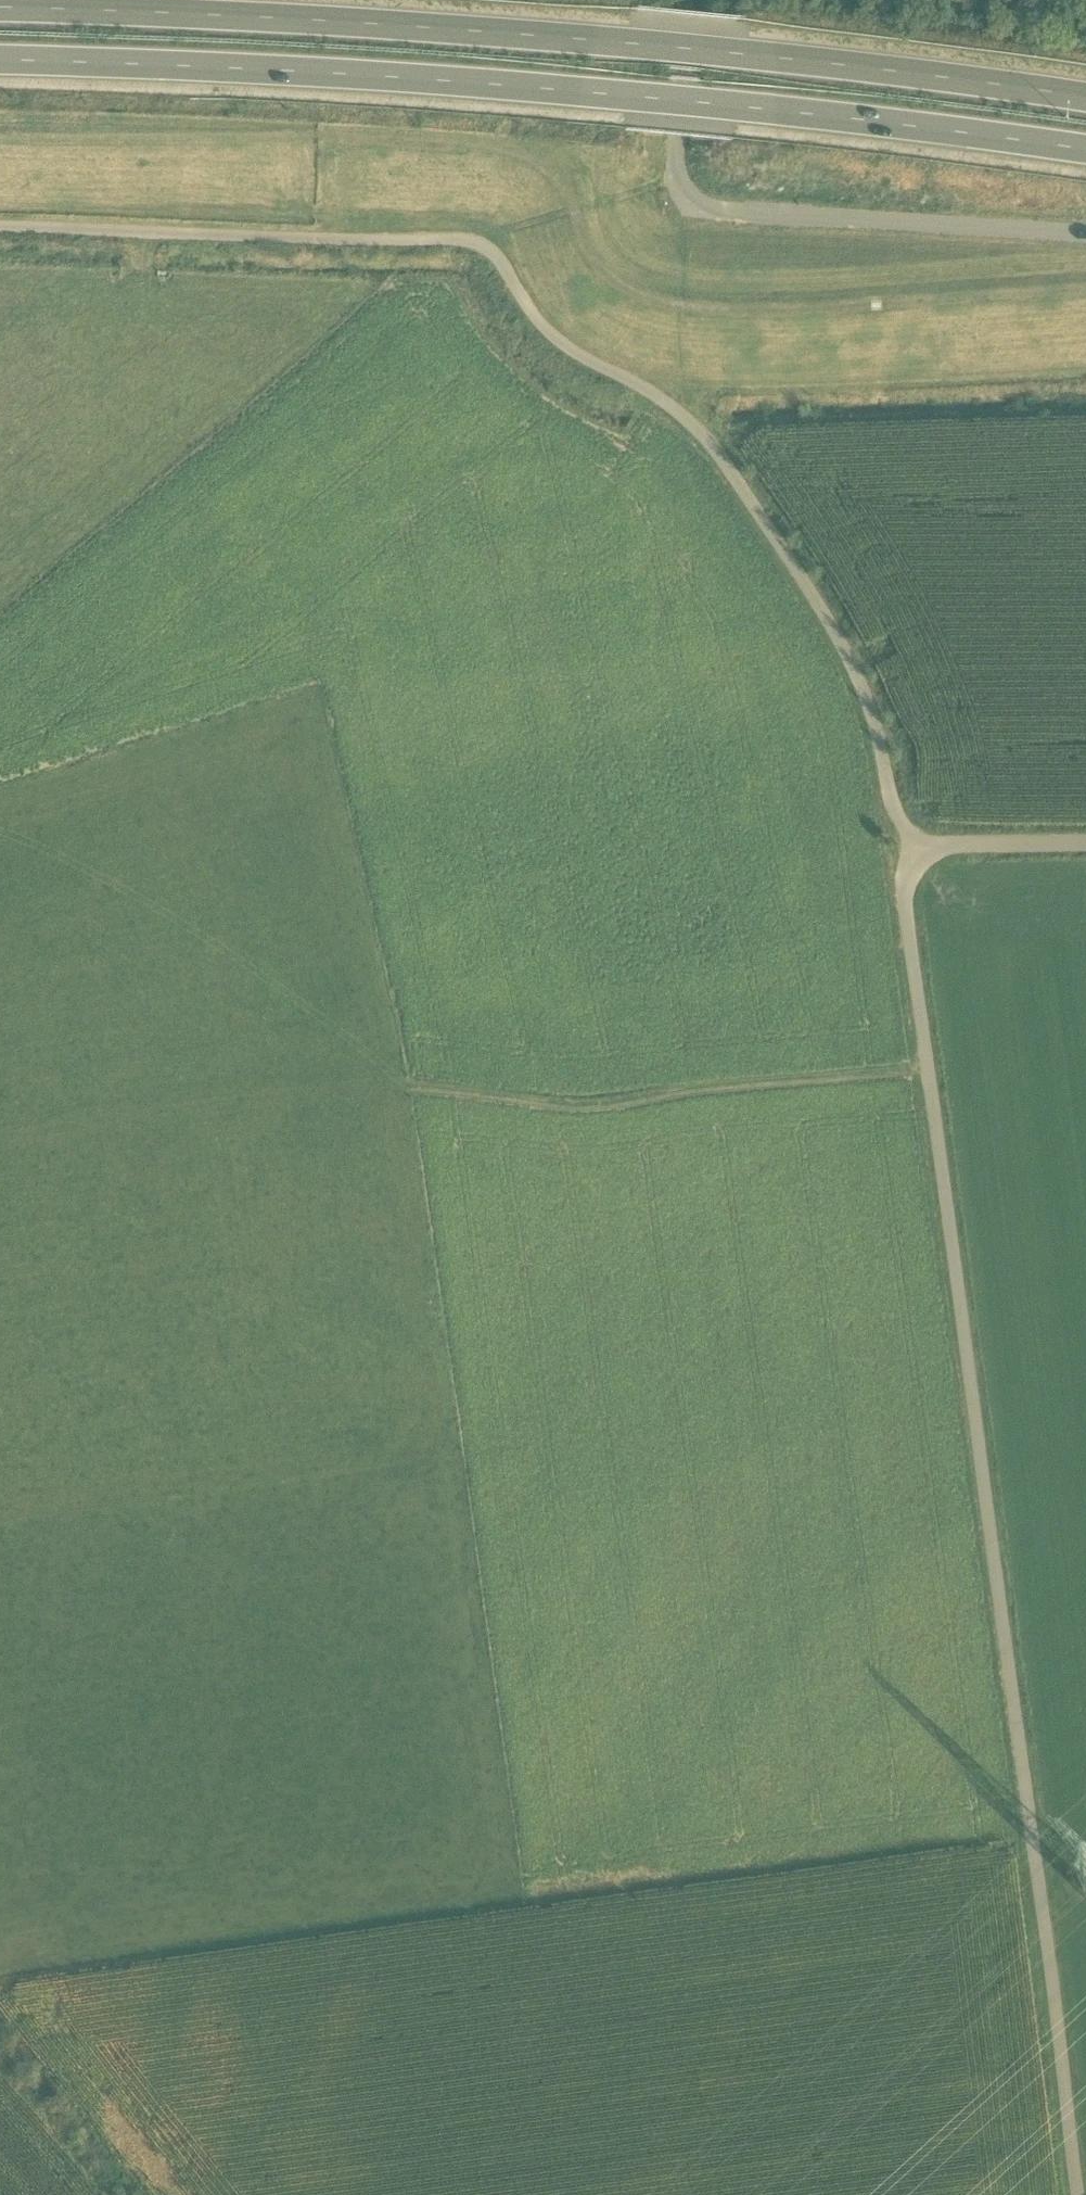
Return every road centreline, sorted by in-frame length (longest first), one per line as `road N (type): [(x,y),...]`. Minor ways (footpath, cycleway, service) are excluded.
road 1 (unclassified): [(1079,2194),(905,851)]
road 2 (track): [(0,137),(491,147),(537,162),(558,180),(595,256),(632,291),(695,309),(1085,291)]
road 3 (trunk): [(1085,102),(722,51),(198,12),(0,7)]
road 4 (trunk): [(0,65),(202,70),(658,102),(1085,155)]
road 5 (unclassified): [(0,231),(465,241),(486,249),(525,309),(575,359)]
road 6 (unclassified): [(905,851),(895,779),(864,683),(833,625),(711,447),(665,402),(575,359)]
road 7 (unclassified): [(1085,235),(700,210),(679,192),(693,0)]
road 8 (track): [(421,1087),(634,1095),(931,1069)]
road 9 (track): [(665,402),(694,382),(1085,368)]
road 10 (unclassified): [(905,851),(1085,847)]

